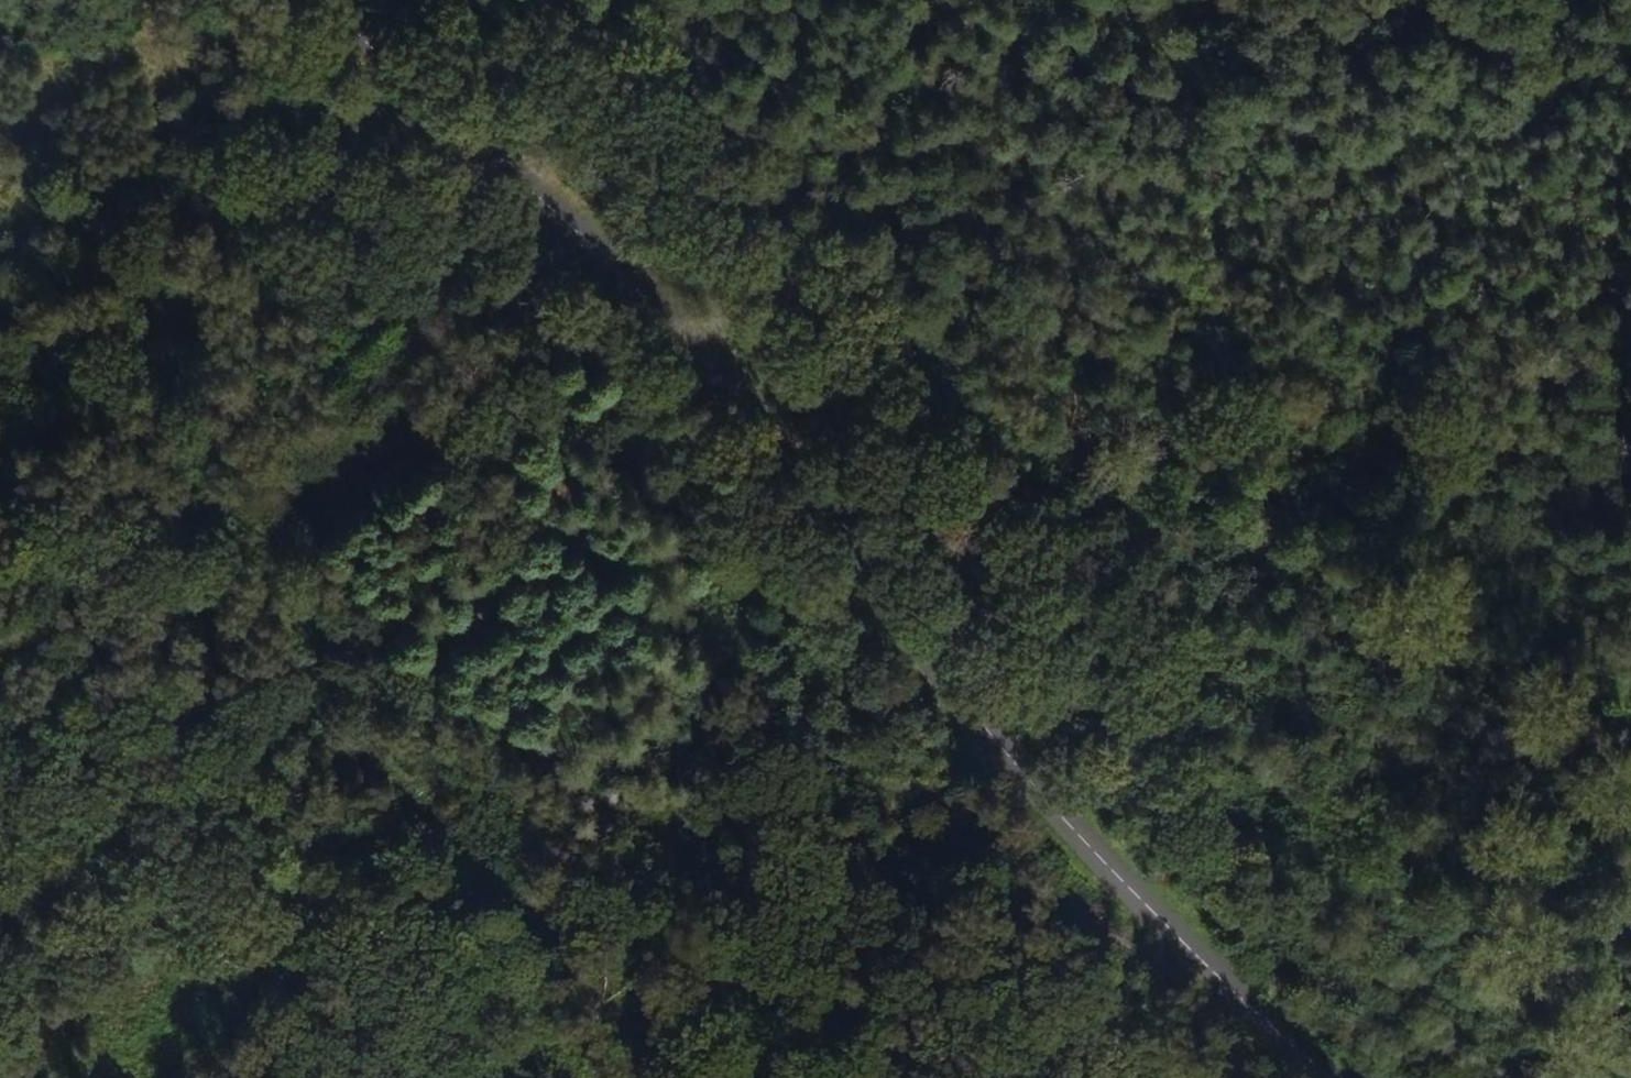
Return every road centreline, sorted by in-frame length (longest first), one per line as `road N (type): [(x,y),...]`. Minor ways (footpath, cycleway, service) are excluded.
road 1 (secondary): [(1329,1077),(1275,1036),(1059,810),(746,407),(611,259),(338,0)]

